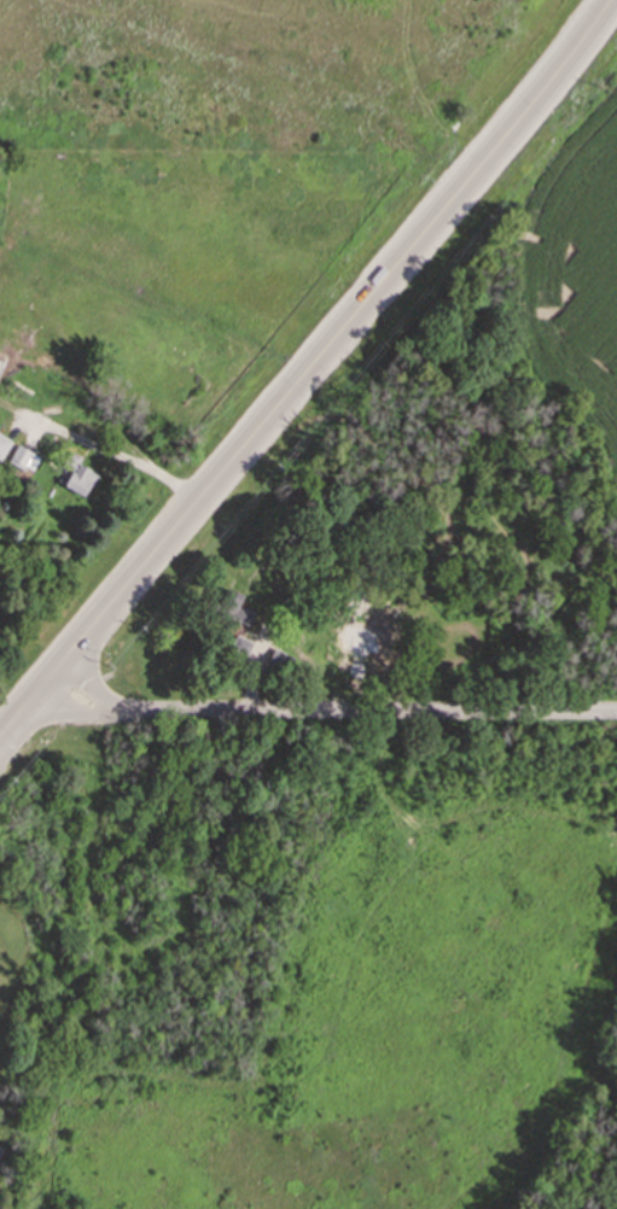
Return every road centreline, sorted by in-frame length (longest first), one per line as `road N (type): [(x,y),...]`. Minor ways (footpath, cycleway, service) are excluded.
road 1 (secondary): [(611,0),(532,104),(0,734)]
road 2 (residential): [(138,712),(616,713)]

